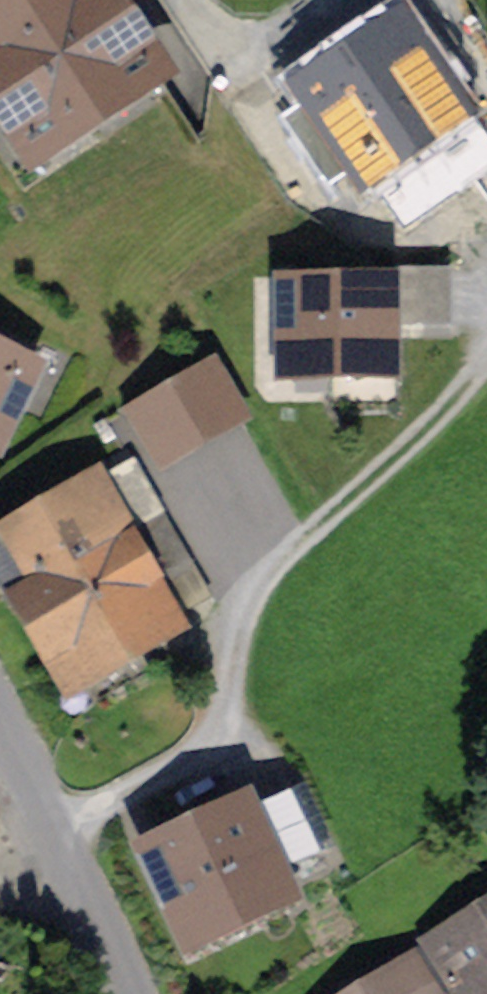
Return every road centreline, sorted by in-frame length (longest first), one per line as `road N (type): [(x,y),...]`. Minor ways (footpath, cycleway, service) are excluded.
road 1 (residential): [(0,711),(106,906),(127,993)]

